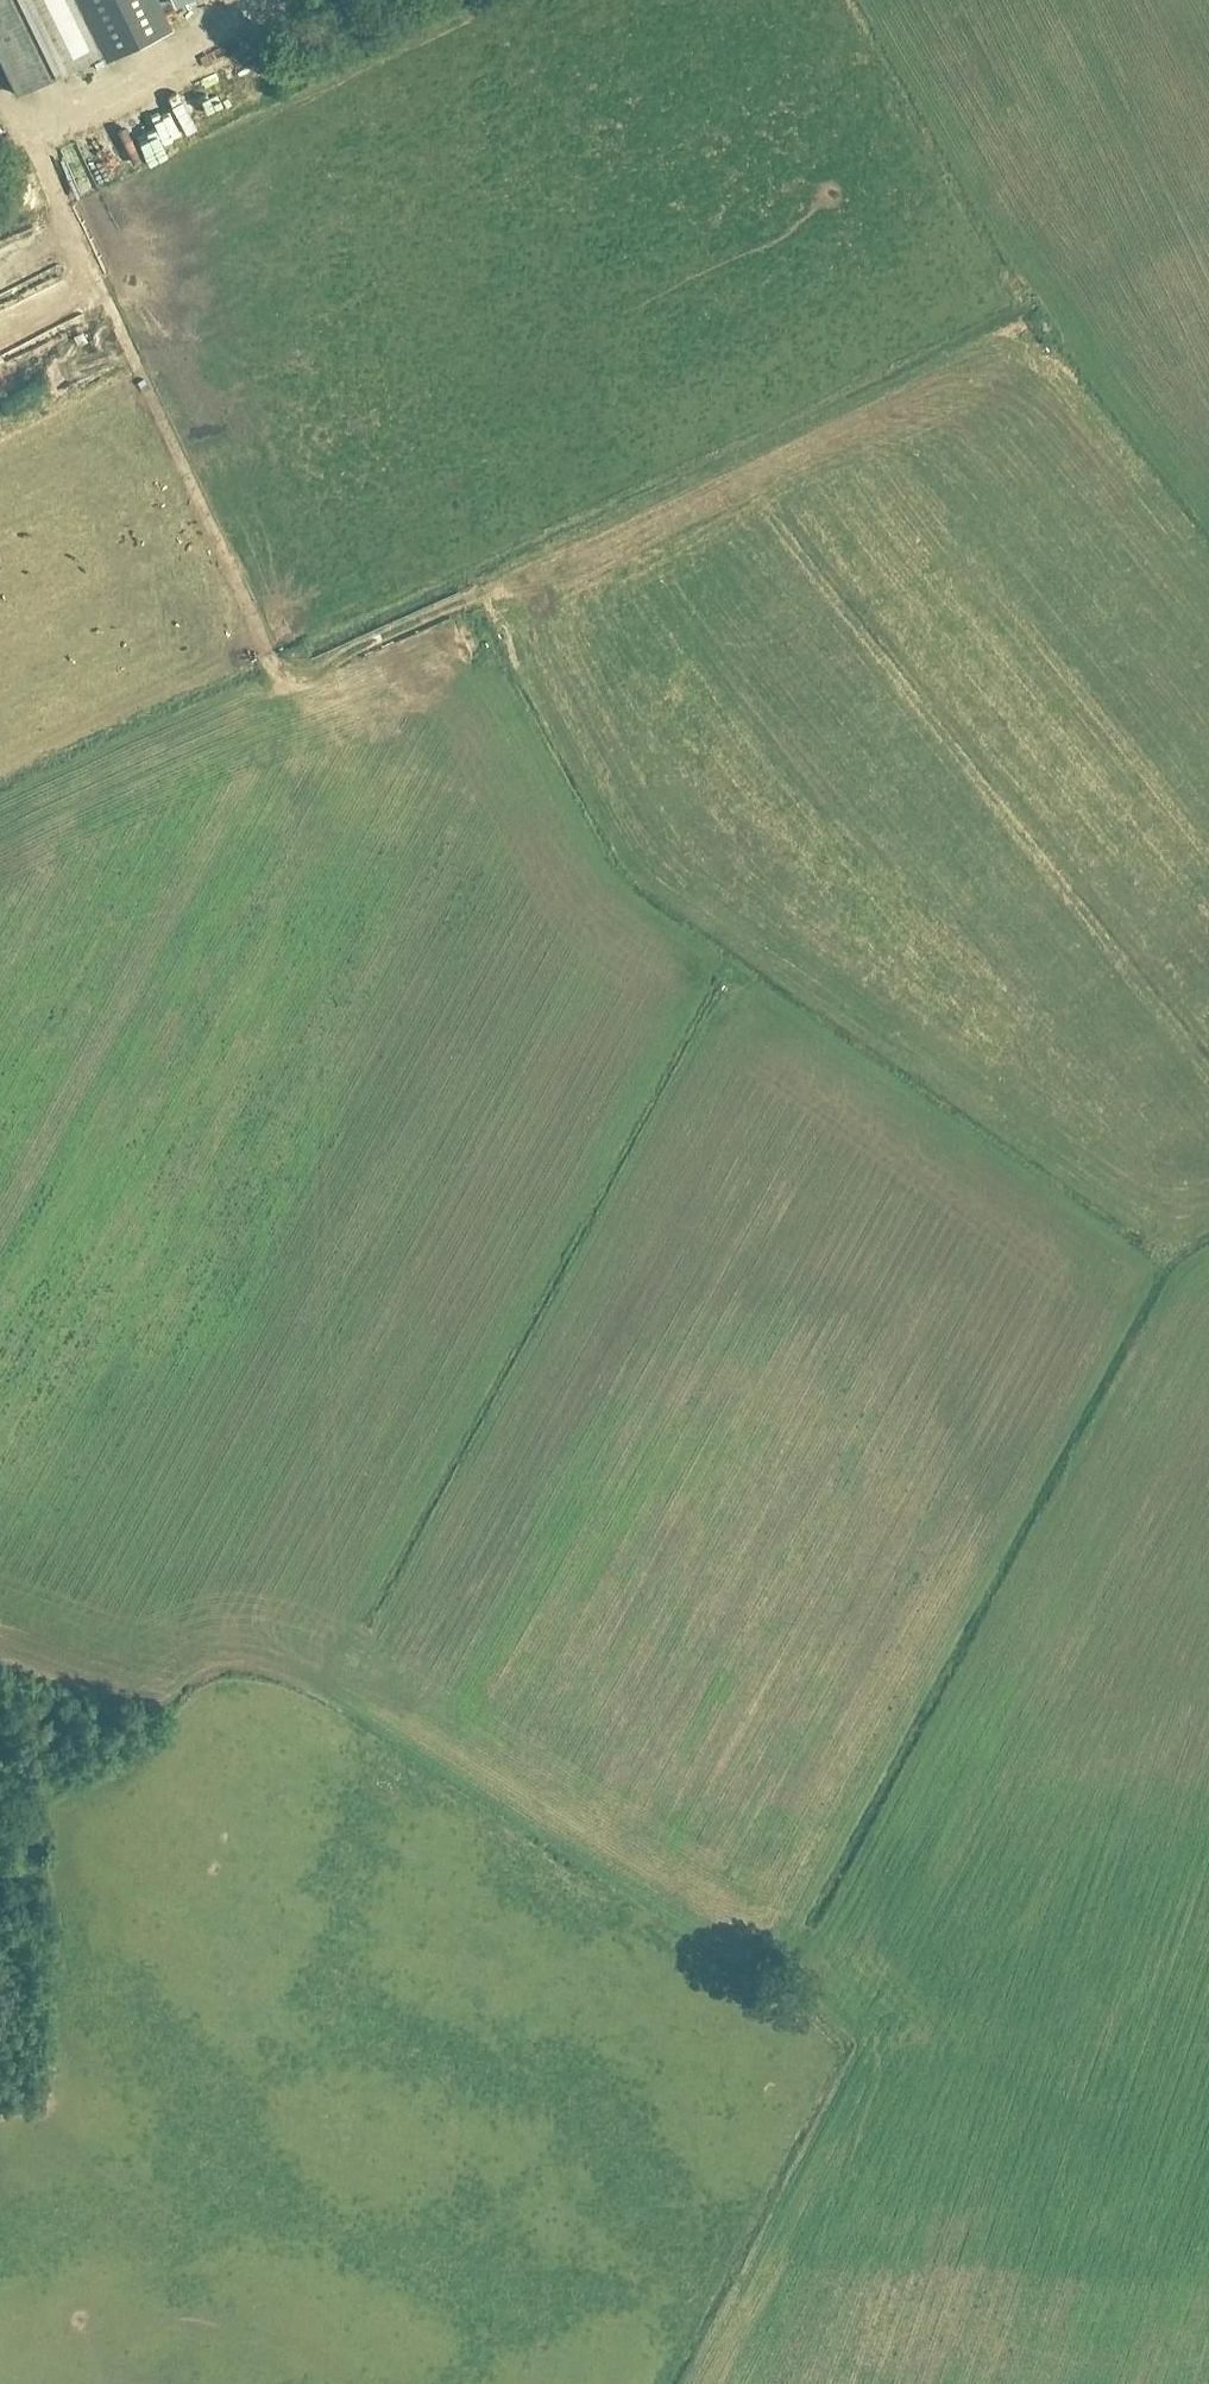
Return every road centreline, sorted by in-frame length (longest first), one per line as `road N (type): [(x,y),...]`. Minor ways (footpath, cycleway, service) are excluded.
road 1 (track): [(35,165),(269,657)]
road 2 (track): [(0,183),(359,0)]

